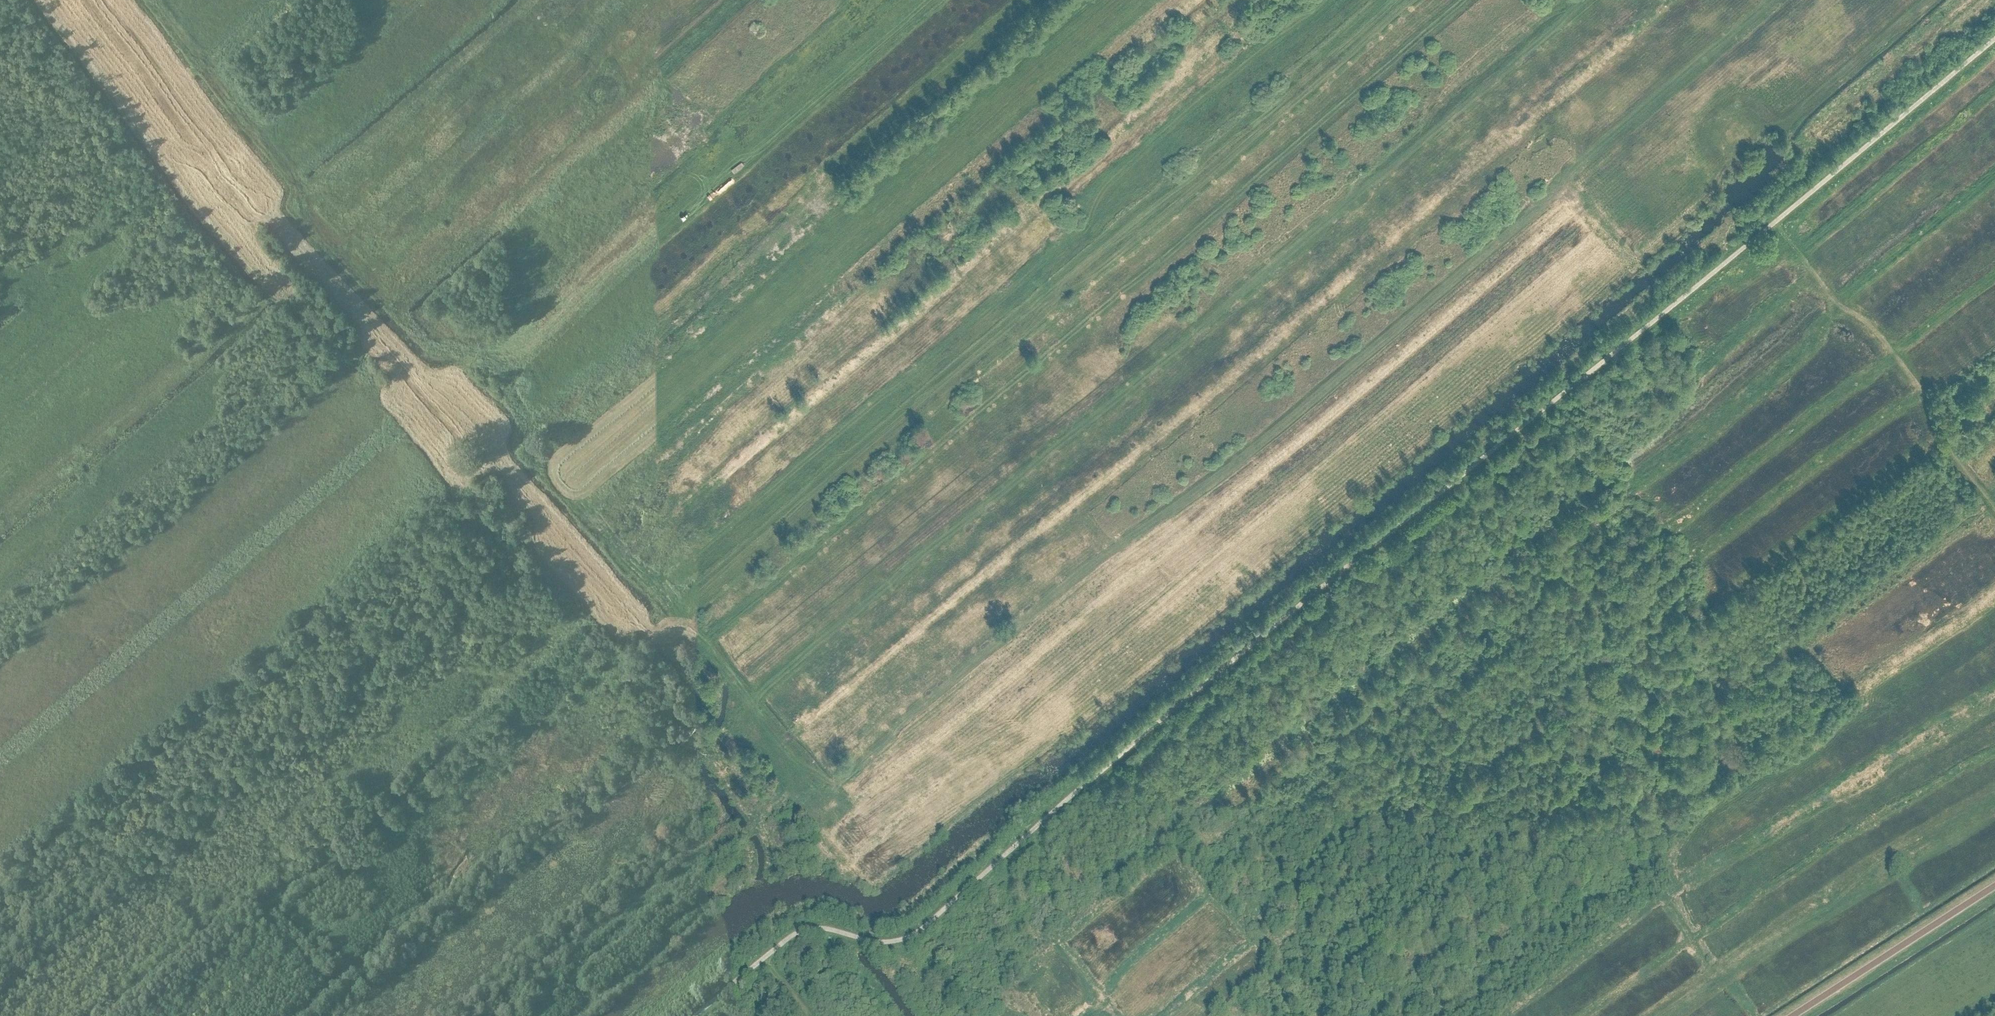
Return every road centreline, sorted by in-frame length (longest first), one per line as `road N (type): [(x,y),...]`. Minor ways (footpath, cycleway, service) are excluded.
road 1 (track): [(98,0),(248,195),(403,361),(440,378),(475,352),(495,351)]
road 2 (unclassified): [(1793,1015),(1994,886)]

